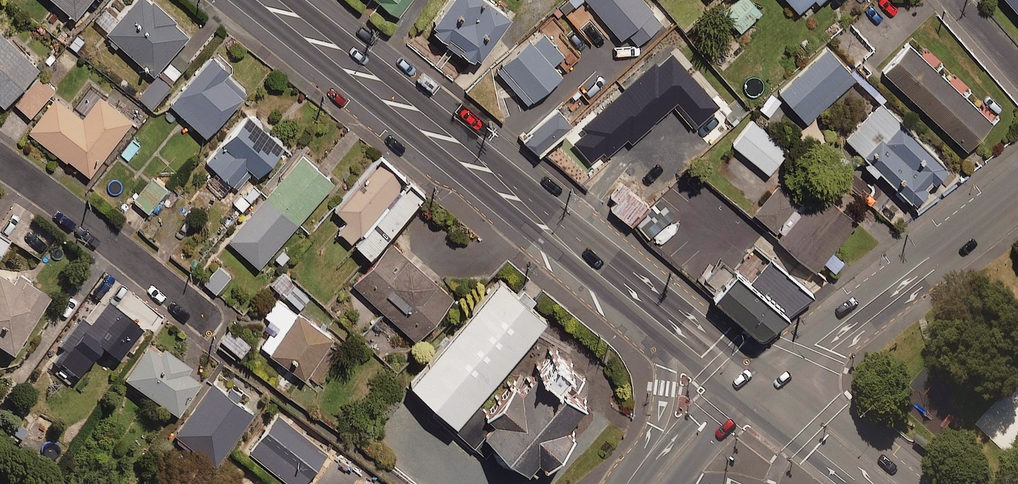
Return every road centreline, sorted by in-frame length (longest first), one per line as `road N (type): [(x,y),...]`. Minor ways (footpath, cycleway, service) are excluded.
road 1 (secondary): [(667,330),(270,0)]
road 2 (residential): [(1017,187),(757,391)]
road 3 (residential): [(215,316),(0,153)]
road 4 (secondary): [(815,426),(841,421),(923,483)]
road 5 (residential): [(650,452),(667,330)]

